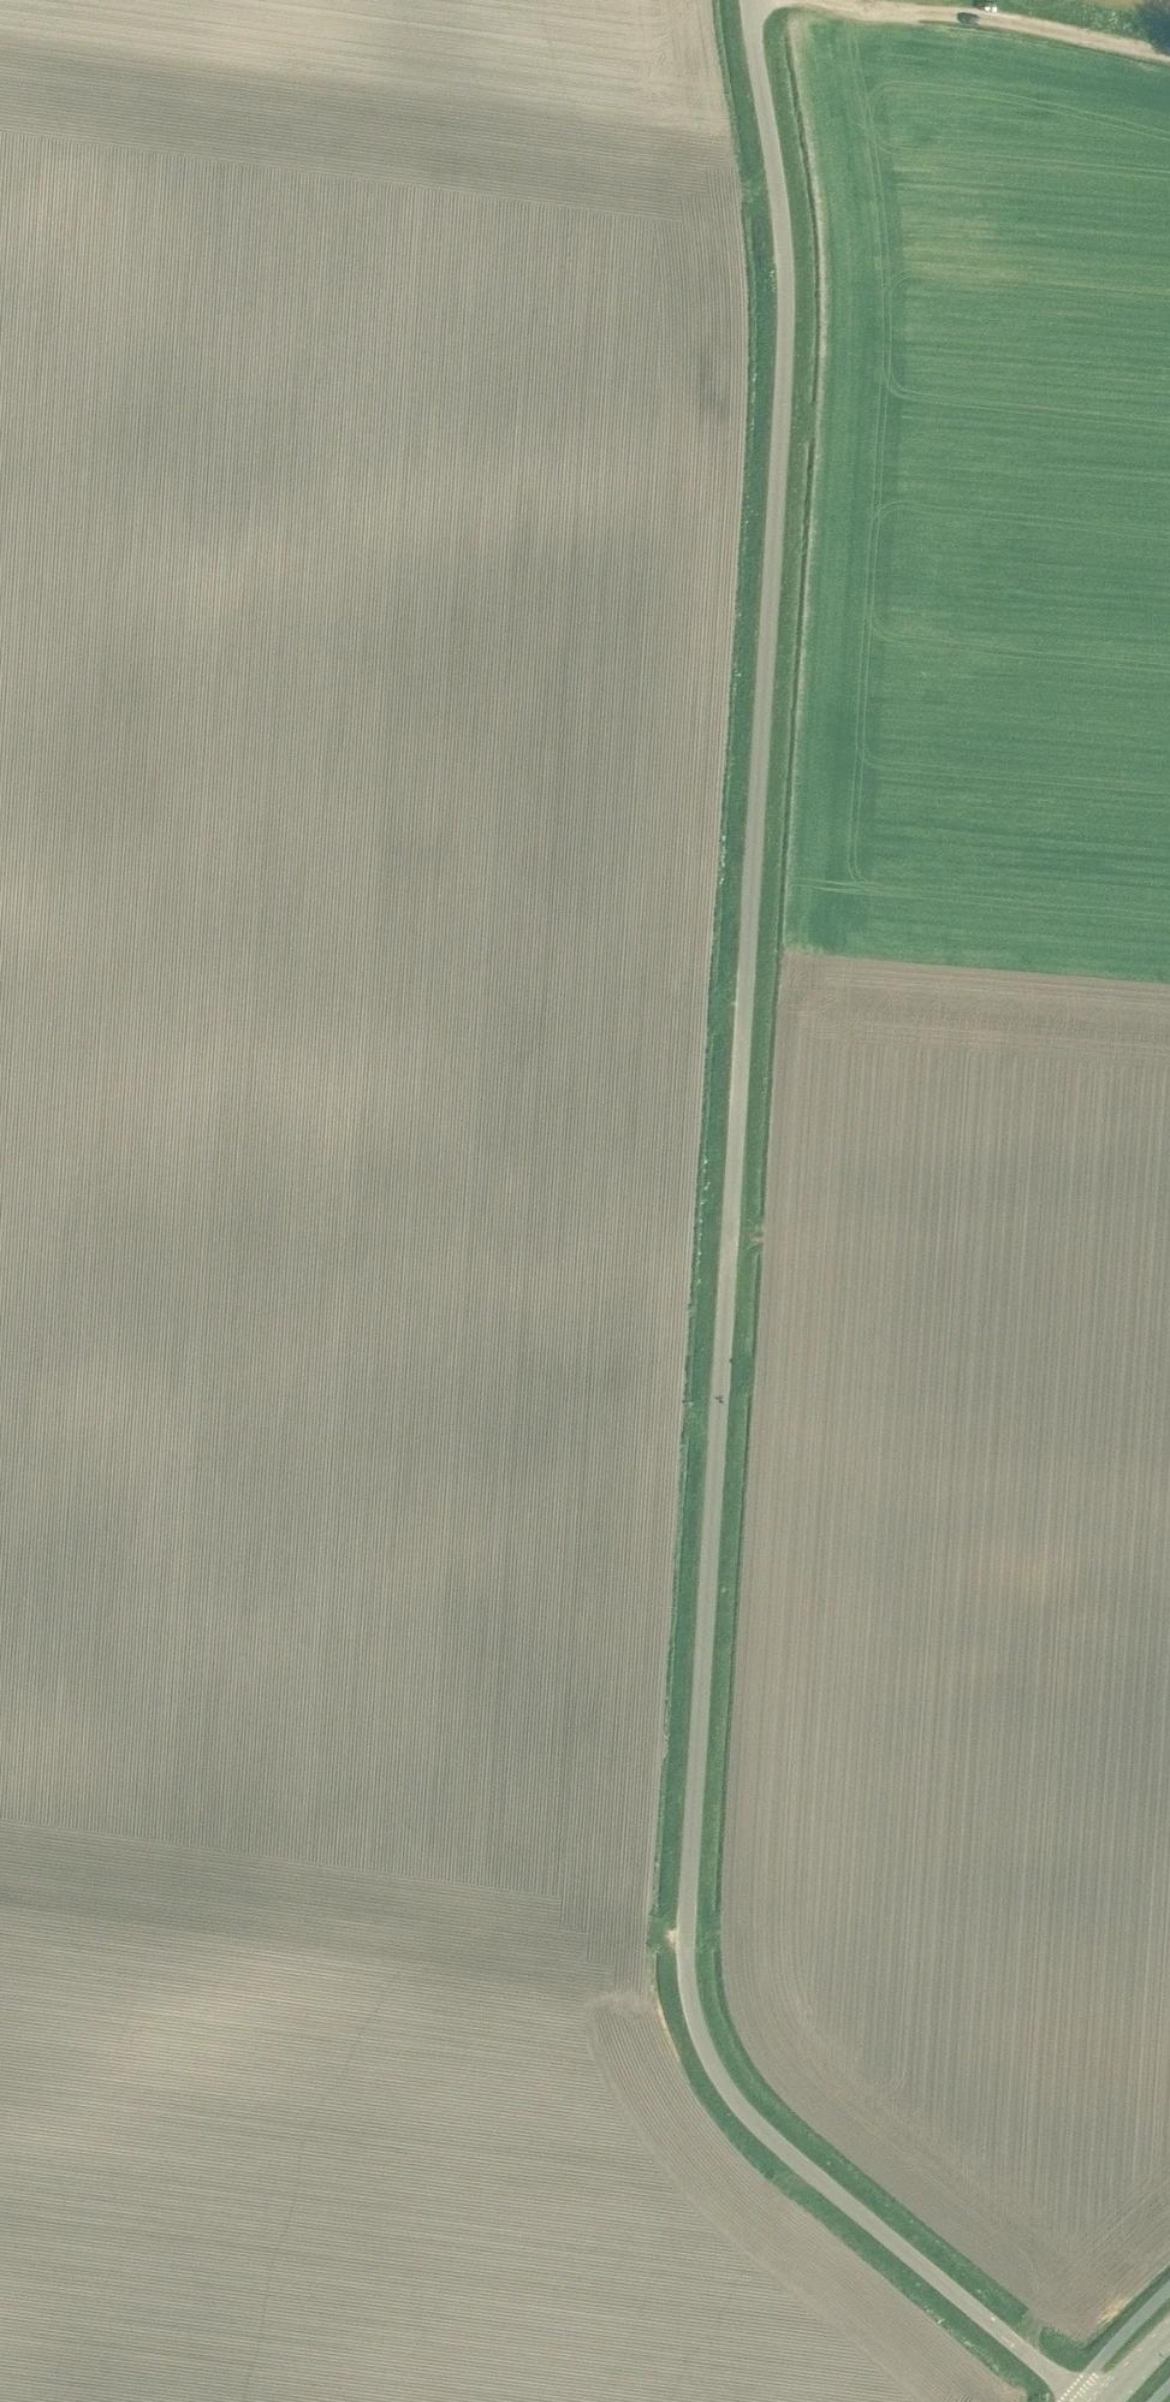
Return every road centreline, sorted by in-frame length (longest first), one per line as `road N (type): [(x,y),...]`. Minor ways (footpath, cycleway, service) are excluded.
road 1 (unclassified): [(1071,2391),(747,2115),(712,2060),(688,1978),(786,309),(784,242),(751,0)]
road 2 (track): [(856,0),(1169,60)]

